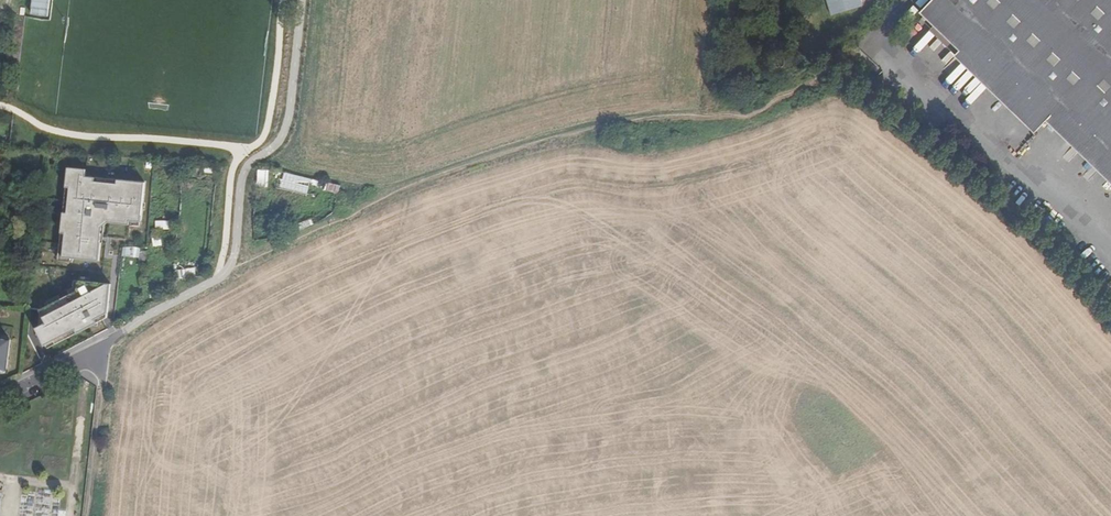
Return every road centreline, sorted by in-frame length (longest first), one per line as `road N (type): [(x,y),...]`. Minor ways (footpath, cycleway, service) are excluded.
road 1 (track): [(575,134),(407,188),(327,226)]
road 2 (track): [(100,347),(89,515)]
road 3 (residential): [(122,332),(0,397)]

